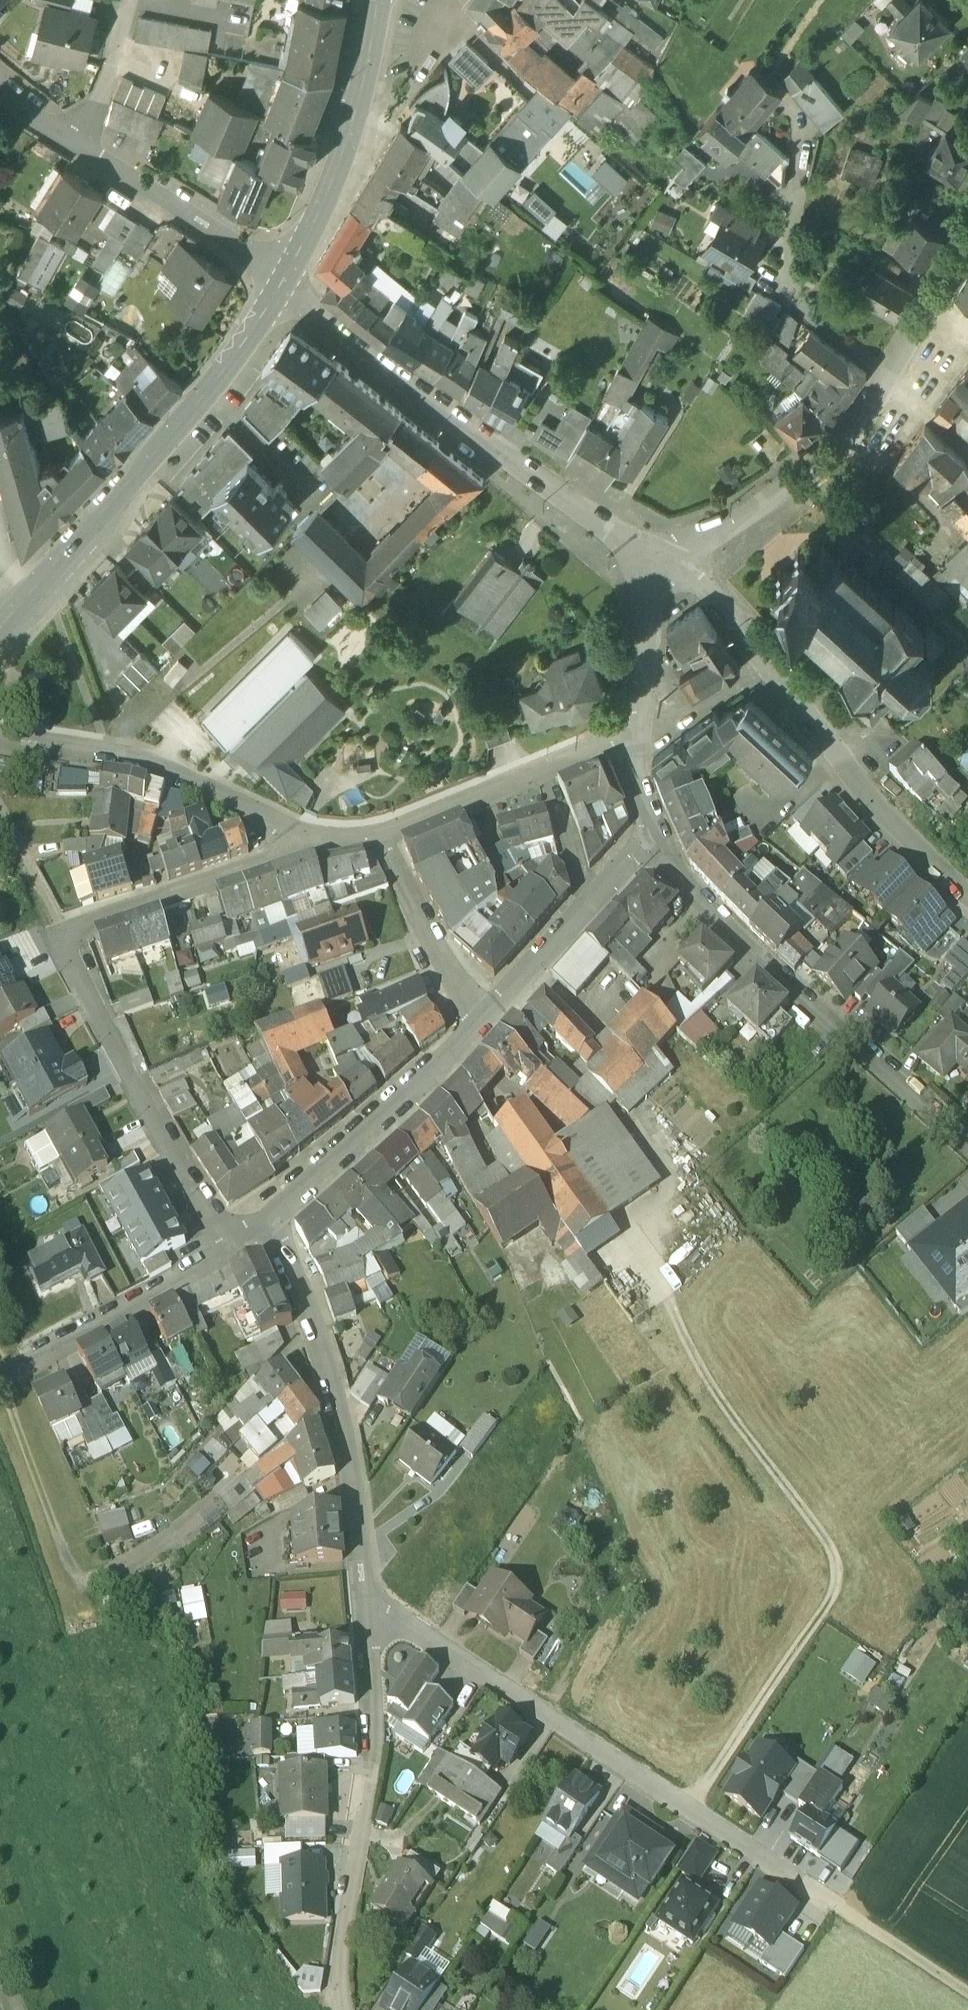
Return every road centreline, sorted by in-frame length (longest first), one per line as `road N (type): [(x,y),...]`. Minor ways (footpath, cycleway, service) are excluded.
road 1 (residential): [(312,848),(66,938),(162,1132),(244,1240)]
road 2 (residential): [(368,1613),(470,1659),(867,1921)]
road 3 (residential): [(284,279),(301,309),(475,440),(660,565)]
road 4 (residential): [(651,822),(662,855),(695,898),(967,1149)]
road 5 (residential): [(660,565),(728,609),(887,811),(967,893)]
road 6 (residential): [(967,249),(865,419),(789,493),(660,565)]
road 7 (secondary): [(0,628),(206,395),(284,279)]
road 8 (residential): [(277,1220),(346,1395),(368,1613)]
road 9 (residential): [(368,1613),(370,1745),(344,2009)]
road 10 (residential): [(312,848),(291,830),(134,760),(0,734)]
road 11 (secondary): [(284,279),(307,238),(363,86),(377,0)]
road 12 (residential): [(485,1014),(309,1197),(277,1220)]
road 13 (residential): [(244,1240),(187,1283),(0,1373)]
road 14 (residential): [(634,734),(378,834)]
road 15 (residential): [(651,822),(589,905),(485,1014)]
road 16 (residential): [(83,148),(284,279)]
road 17 (residential): [(378,834),(485,1014)]
road 18 (residential): [(660,565),(640,627),(634,734)]
road 19 (residential): [(83,148),(126,0)]
road 20 (track): [(867,1921),(967,1989)]

